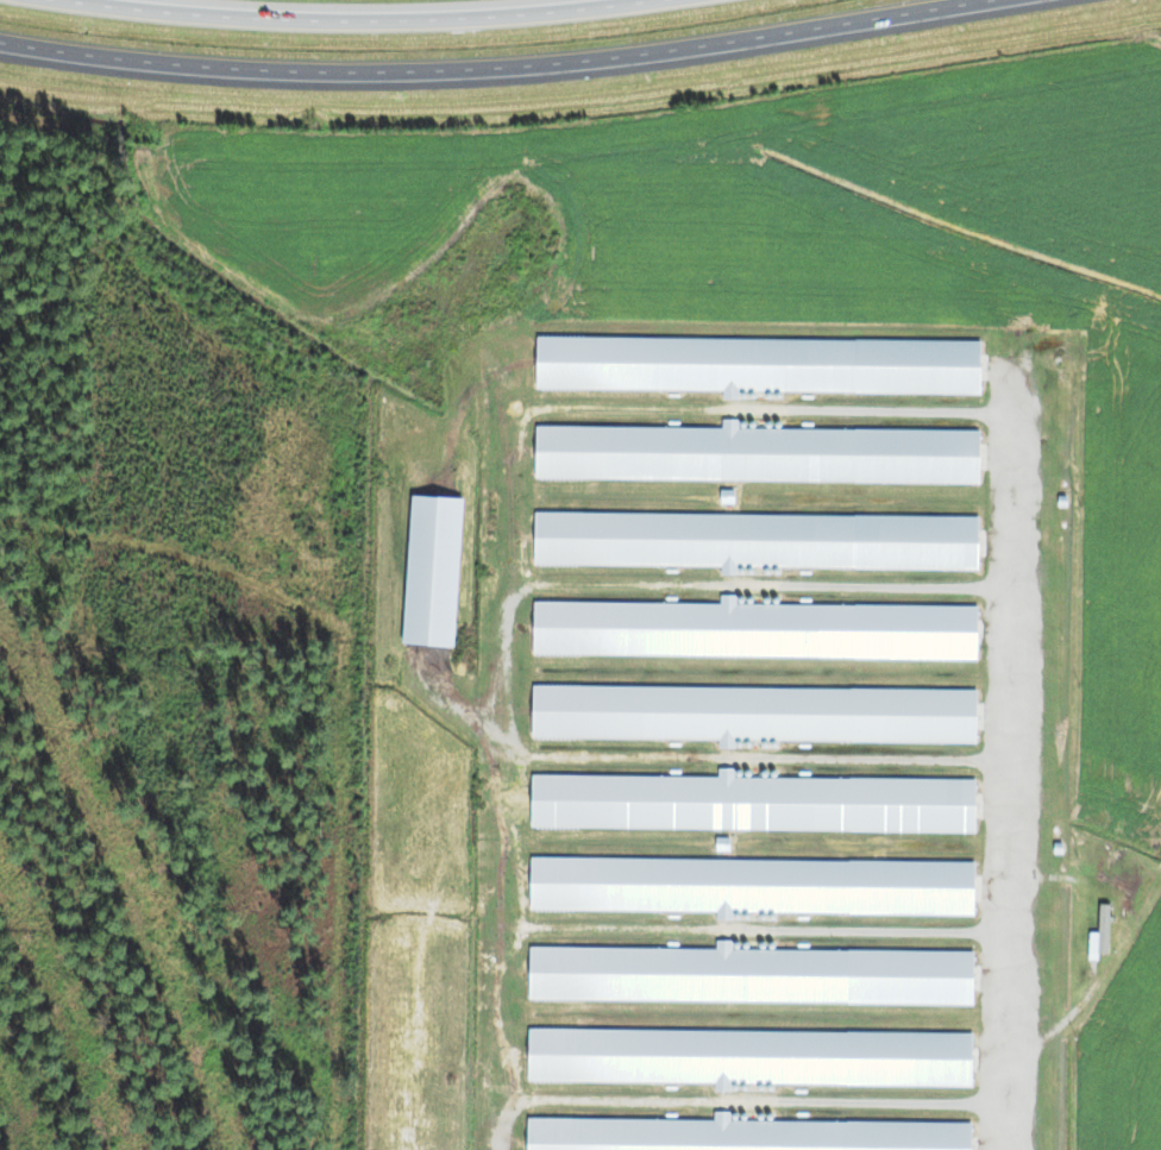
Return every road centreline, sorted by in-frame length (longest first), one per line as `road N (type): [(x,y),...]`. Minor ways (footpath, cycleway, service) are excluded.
road 1 (motorway): [(0,57),(95,70),(284,76),(592,67),(1026,0)]
road 2 (track): [(0,517),(128,539),(349,634),(332,1149)]
road 3 (motorway): [(565,0),(396,24),(155,20),(0,4)]

